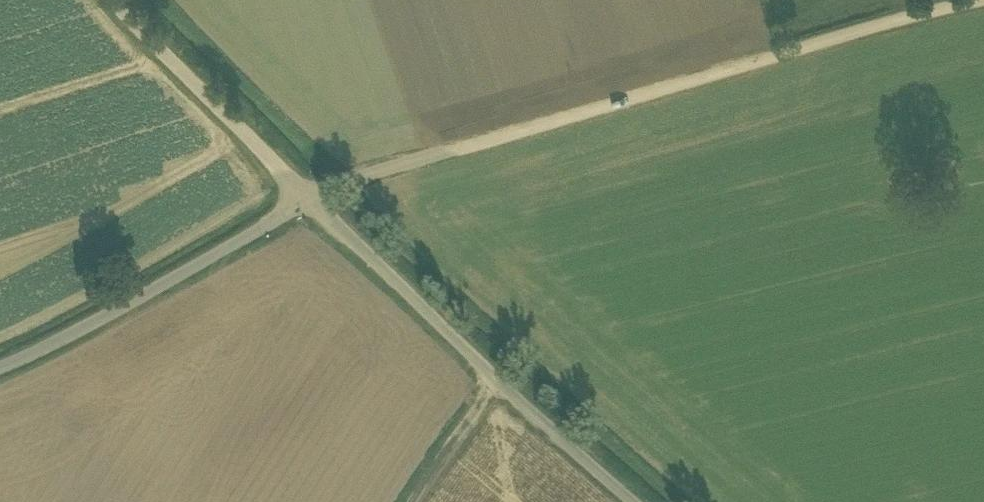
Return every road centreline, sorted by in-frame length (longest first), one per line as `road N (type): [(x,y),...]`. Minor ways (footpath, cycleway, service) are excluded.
road 1 (unclassified): [(975,0),(796,46),(317,197)]
road 2 (unclassified): [(632,501),(491,377),(317,197)]
road 3 (unclassified): [(0,366),(317,197)]
road 4 (unclassified): [(317,197),(116,0)]
road 5 (track): [(491,377),(410,501)]

